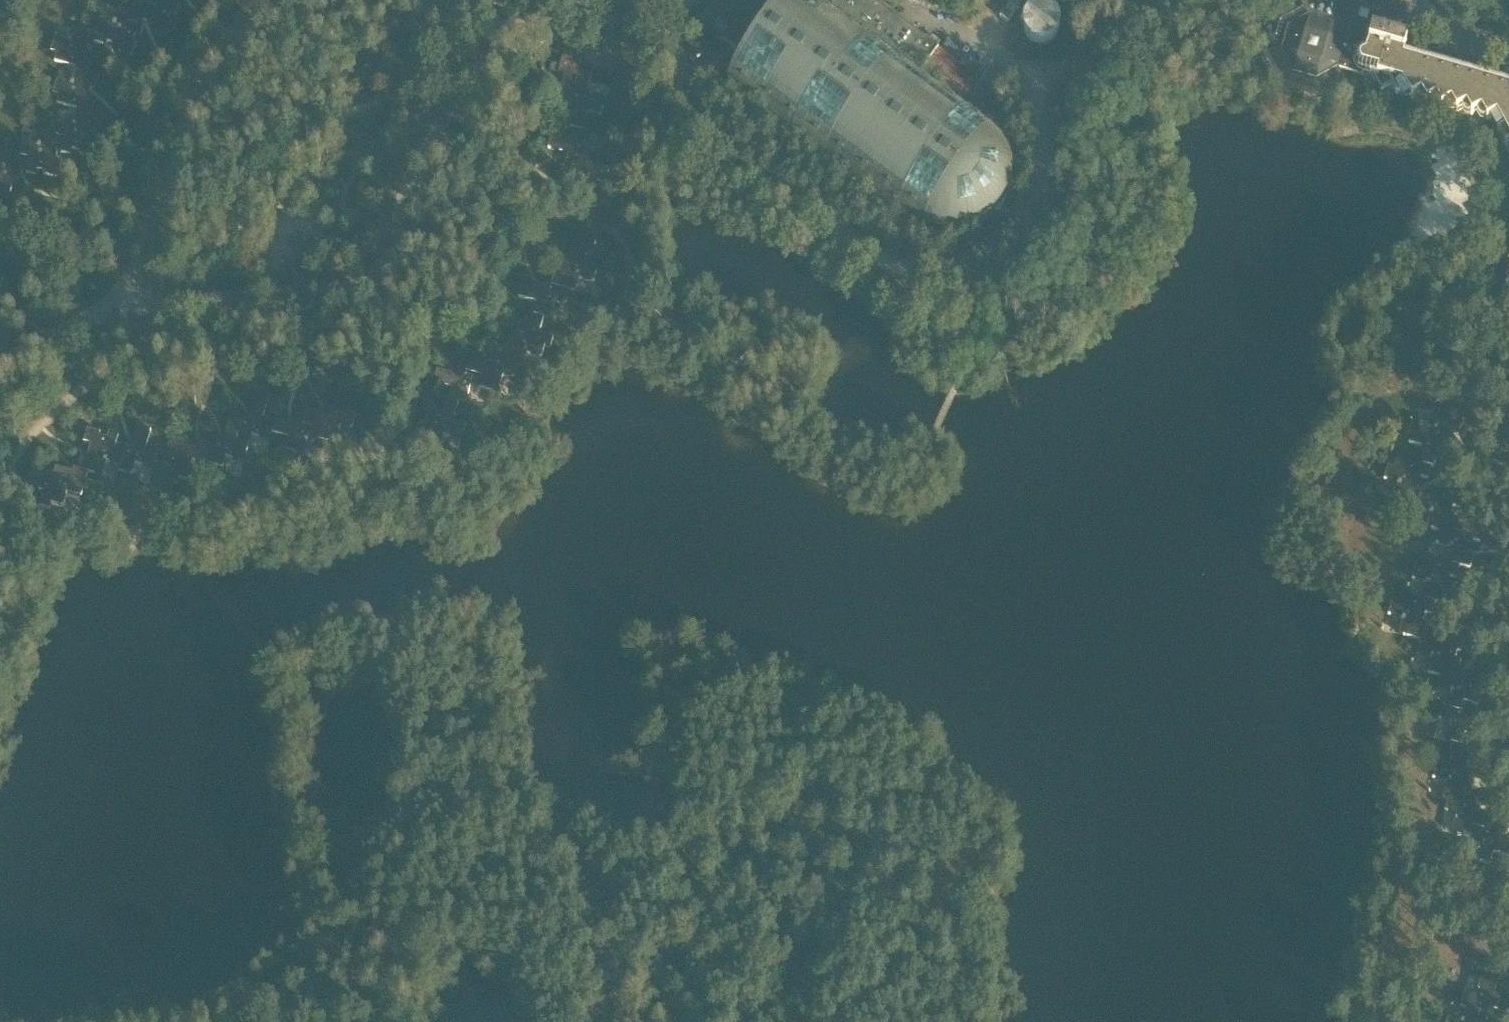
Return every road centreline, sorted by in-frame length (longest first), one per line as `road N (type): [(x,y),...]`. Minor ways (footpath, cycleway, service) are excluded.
road 1 (track): [(169,303),(243,224),(291,150),(326,122),(462,67)]

